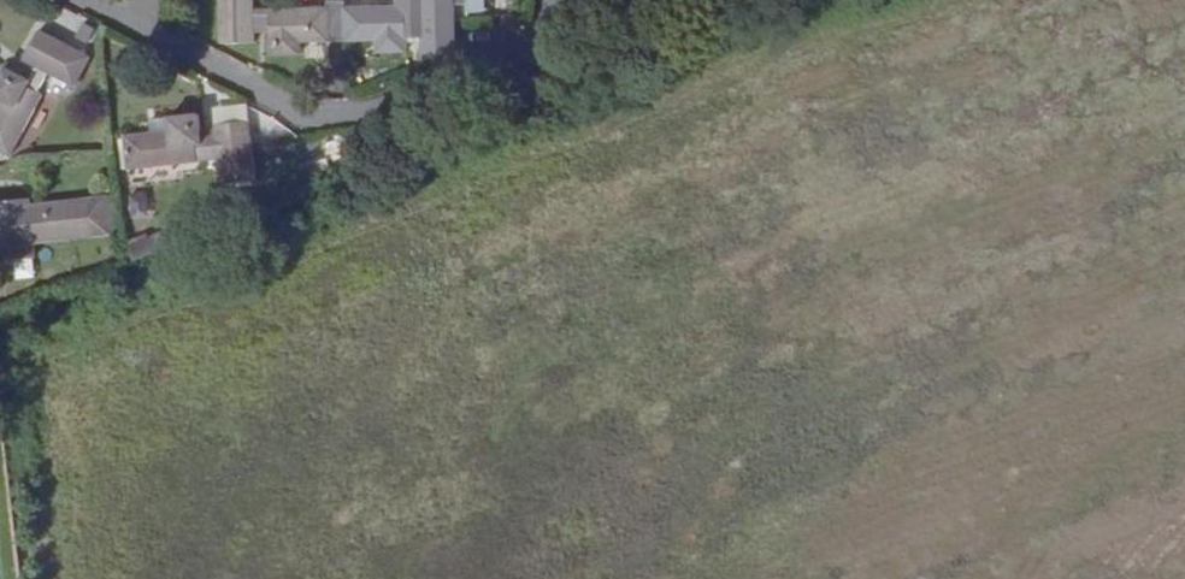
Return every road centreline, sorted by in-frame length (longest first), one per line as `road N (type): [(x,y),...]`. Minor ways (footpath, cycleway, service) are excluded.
road 1 (residential): [(551,35),(377,110),(330,115),(289,104),(135,15)]

